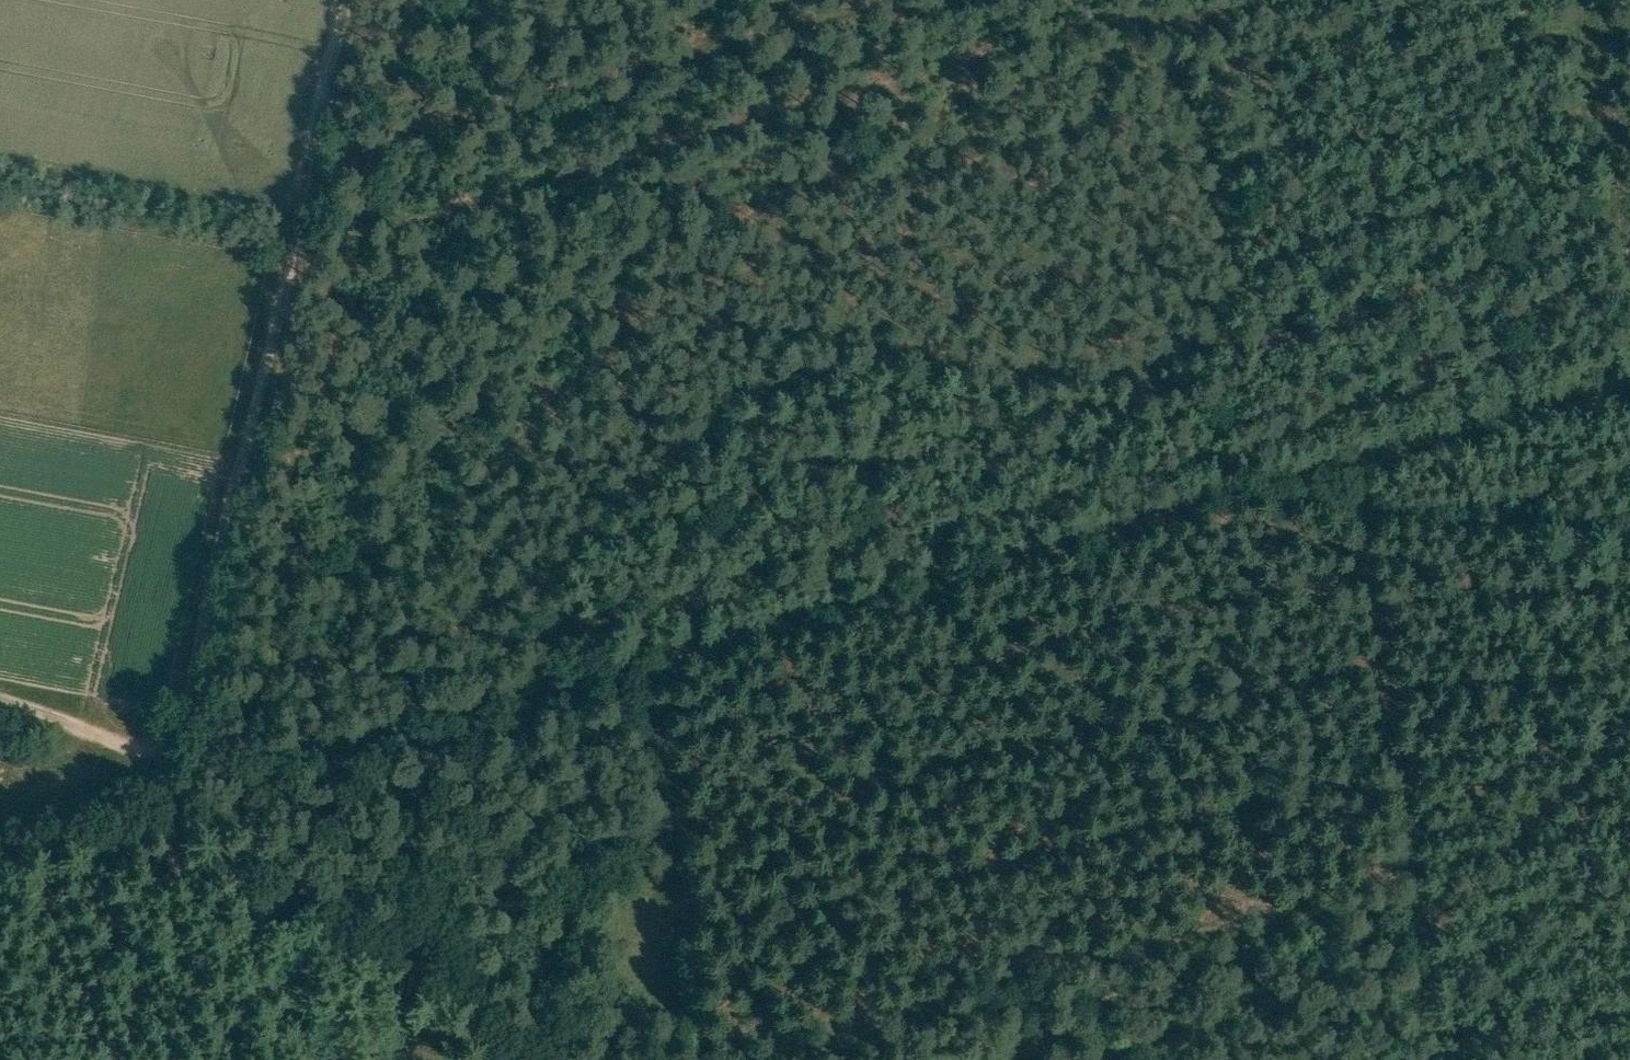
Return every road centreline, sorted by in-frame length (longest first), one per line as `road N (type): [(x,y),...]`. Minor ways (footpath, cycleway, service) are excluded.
road 1 (track): [(0,706),(227,752),(1629,398)]
road 2 (track): [(351,0),(196,746)]

